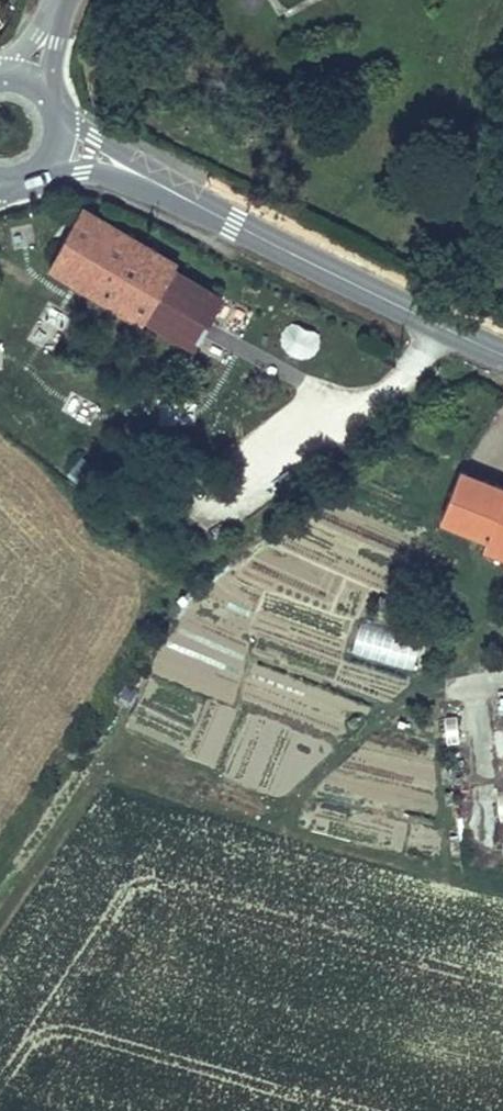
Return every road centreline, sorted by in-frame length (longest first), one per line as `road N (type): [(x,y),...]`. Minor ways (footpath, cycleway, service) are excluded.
road 1 (tertiary): [(146,178),(502,353)]

